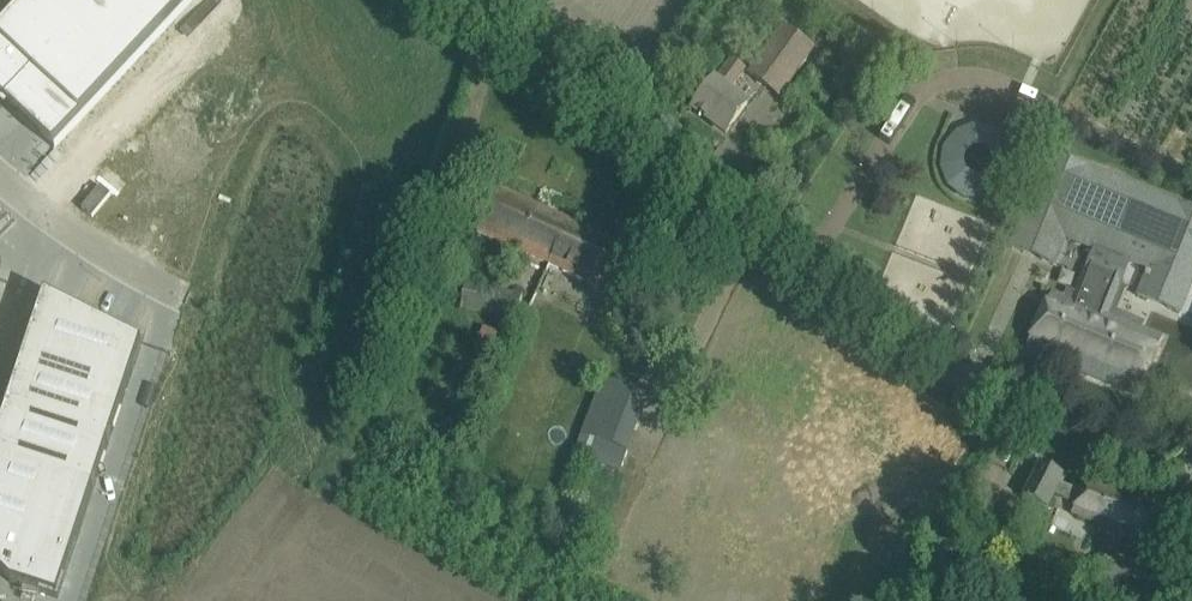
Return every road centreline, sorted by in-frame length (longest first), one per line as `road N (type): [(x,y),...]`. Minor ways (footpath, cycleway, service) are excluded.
road 1 (unclassified): [(1191,481),(1129,465),(1029,417),(773,230),(627,138),(497,44),(455,0)]
road 2 (unclassified): [(177,292),(75,236),(0,179)]

